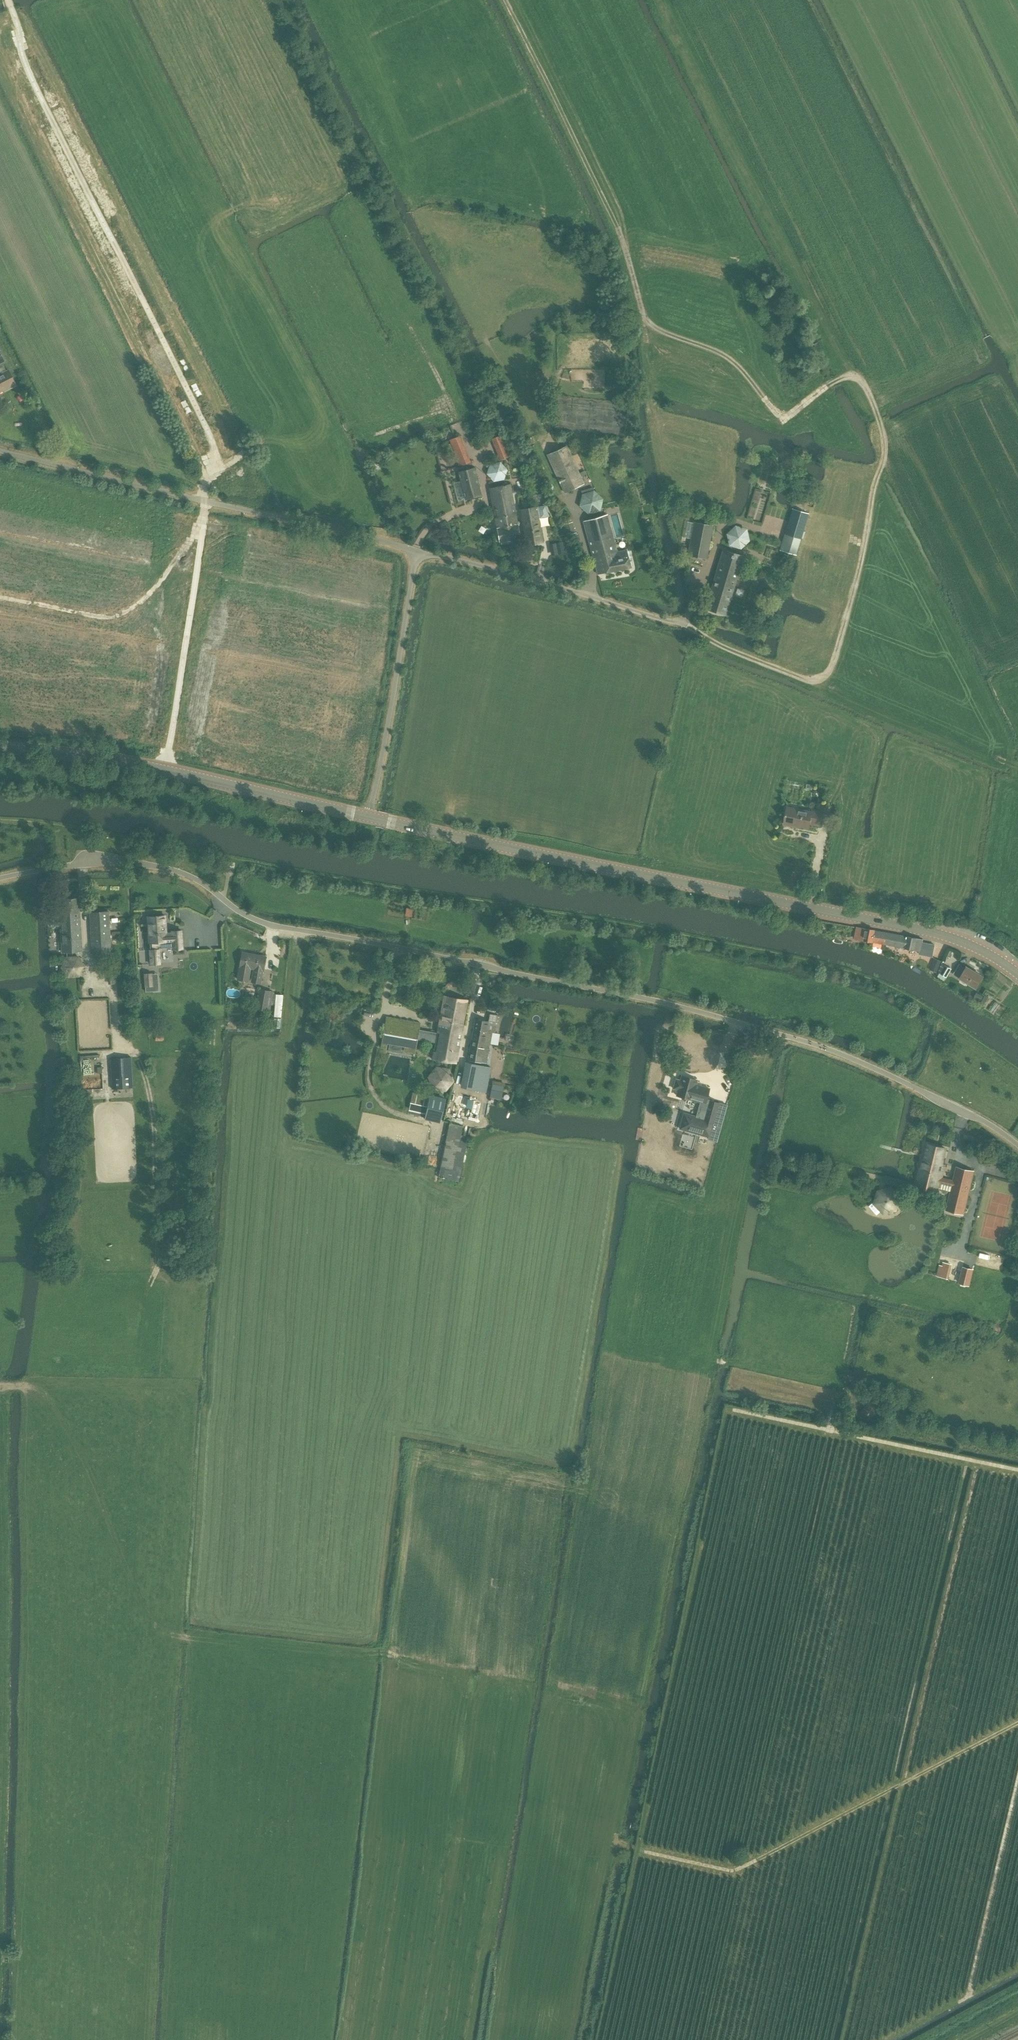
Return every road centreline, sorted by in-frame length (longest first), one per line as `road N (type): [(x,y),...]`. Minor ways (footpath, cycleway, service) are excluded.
road 1 (track): [(505,0),(616,222),(647,325),(728,354),(787,418),(857,378),(884,432),(885,459),(847,619),(826,678),(808,681),(750,659),(679,621)]
road 2 (unclassified): [(1017,1146),(998,1128),(841,1054),(669,1004),(270,925),(178,872),(100,863),(0,879)]
road 3 (secondary): [(1017,977),(998,958),(953,939),(371,816)]
road 4 (track): [(0,1387),(45,1394),(59,1414),(156,1629),(204,1641),(387,1652)]
road 5 (track): [(12,10),(39,94),(206,428),(214,468),(205,501)]
road 6 (track): [(87,959),(123,1009),(155,1131),(157,1263),(141,1314),(137,1390)]
road 7 (unclassified): [(0,451),(417,552)]
road 8 (track): [(1017,1722),(737,1869),(644,1853)]
road 9 (secondary): [(371,816),(134,765),(0,749)]
road 10 (unclassified): [(417,552),(679,621)]
road 11 (unclassified): [(417,552),(371,816)]
road 12 (track): [(0,598),(122,614),(183,552),(205,501)]

